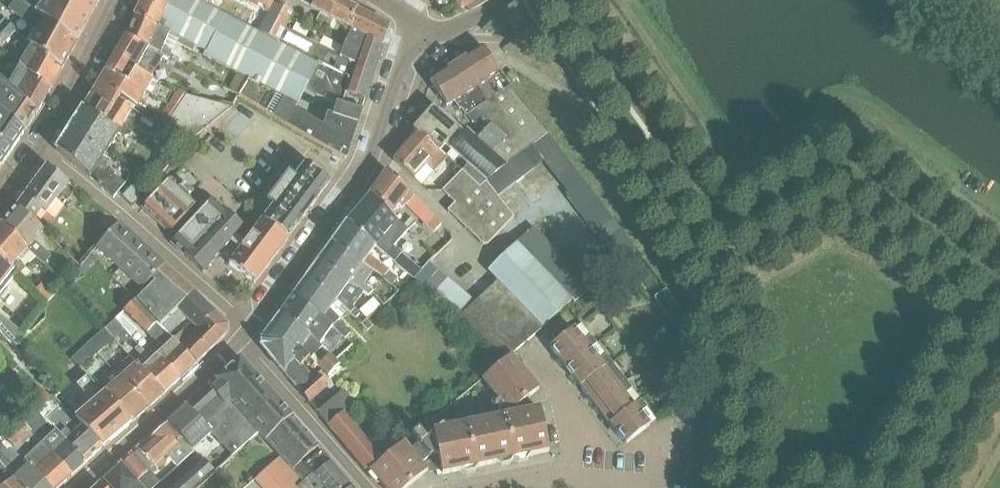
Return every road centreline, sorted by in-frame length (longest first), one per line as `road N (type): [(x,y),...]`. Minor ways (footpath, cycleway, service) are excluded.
road 1 (residential): [(255,330),(360,185),(415,64),(434,41)]
road 2 (residential): [(255,330),(44,151)]
road 3 (residential): [(80,487),(245,342)]
road 4 (residential): [(372,487),(245,342)]
road 5 (residential): [(118,0),(44,151)]
road 6 (residential): [(576,479),(558,386),(534,349)]
road 7 (residential): [(576,479),(655,486),(659,441)]

